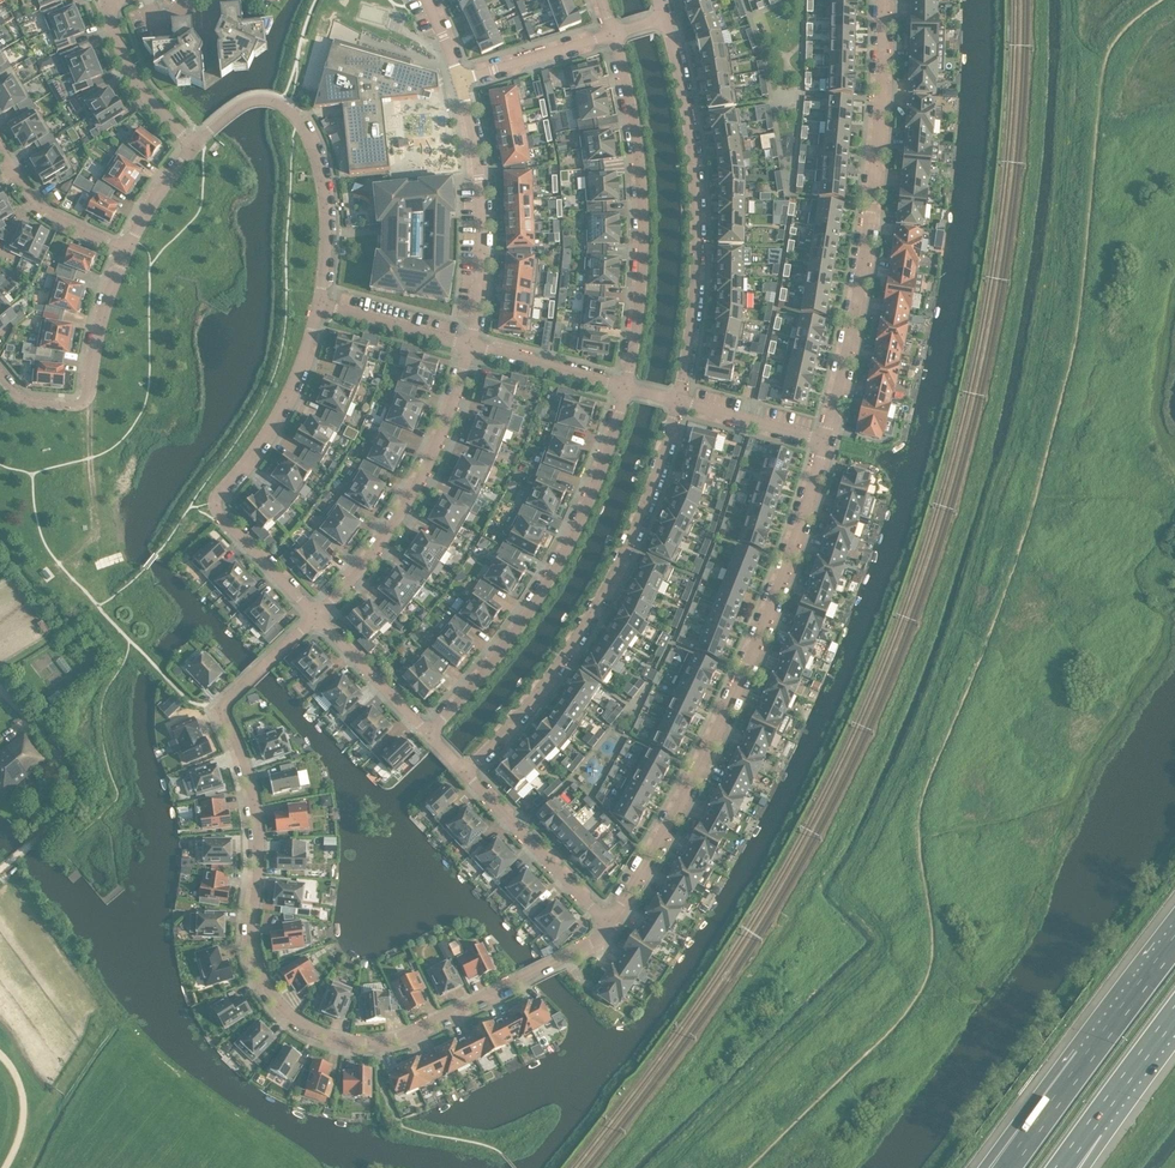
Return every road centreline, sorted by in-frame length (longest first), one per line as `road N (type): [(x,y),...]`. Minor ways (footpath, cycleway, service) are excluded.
road 1 (residential): [(611,924),(599,941),(410,1037),(332,1040),(288,1016),(257,969),(251,942),(259,832),(220,707),(315,619)]
road 2 (residential): [(826,445),(742,685),(611,924)]
road 3 (residential): [(883,0),(869,229),(826,445)]
road 4 (residential): [(468,774),(598,610),(648,501),(677,400)]
road 5 (residential): [(624,385),(560,558),(501,652),(429,735)]
road 6 (residential): [(677,400),(692,333),(696,194),(664,18)]
road 7 (residential): [(321,307),(287,401),(218,498),(315,619)]
road 8 (residential): [(609,34),(626,92),(640,216),(624,385)]
road 9 (residential): [(193,144),(248,100),(267,97),(292,111),(313,152),(324,207),(321,307)]
road 10 (residential): [(315,619),(413,492),(471,344)]
road 11 (residential): [(471,344),(480,176),(460,81)]
road 12 (residential): [(0,370),(25,399),(83,401),(125,244)]
road 13 (residential): [(468,774),(611,924)]
road 14 (track): [(83,401),(104,565),(78,585)]
road 15 (track): [(34,724),(82,799),(0,869)]
road 16 (residential): [(104,7),(139,89),(193,144)]
road 17 (residential): [(0,149),(31,200),(125,244)]
road 18 (residential): [(315,619),(429,735)]
road 19 (residential): [(471,344),(624,385)]
road 20 (residential): [(460,81),(609,34)]
road 21 (residential): [(677,400),(826,445)]
road 22 (residential): [(321,307),(471,344)]
road 23 (motorway): [(1174,942),(1083,1062)]
road 24 (motorway): [(1083,1062),(985,1167)]
road 25 (motorway): [(1090,1127),(1174,1017)]
road 26 (motorway): [(1083,1062),(1008,1167)]
road 27 (residential): [(125,244),(193,144)]

